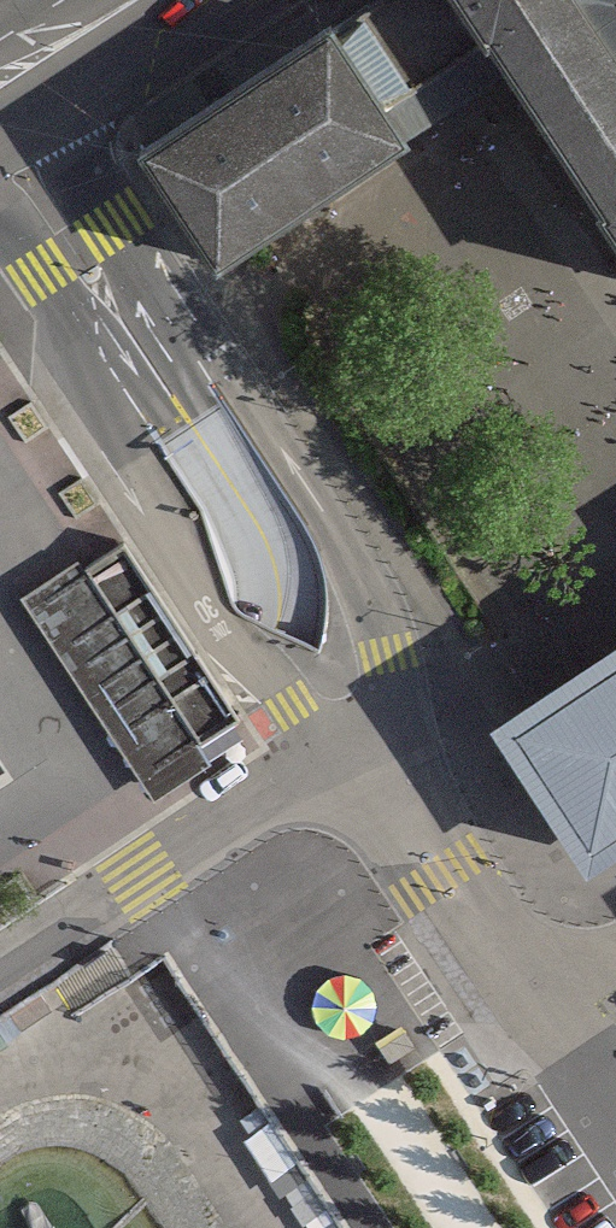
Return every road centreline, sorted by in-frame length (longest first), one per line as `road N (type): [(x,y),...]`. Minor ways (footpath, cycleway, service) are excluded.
road 1 (residential): [(353,753),(379,729),(389,651),(347,532),(177,320),(45,105)]
road 2 (residential): [(0,228),(39,276),(101,381),(205,613),(322,735),(353,753)]
road 3 (residential): [(353,753),(547,1018)]
road 4 (primary): [(45,105),(205,0)]
road 5 (residential): [(547,1018),(615,1123)]

